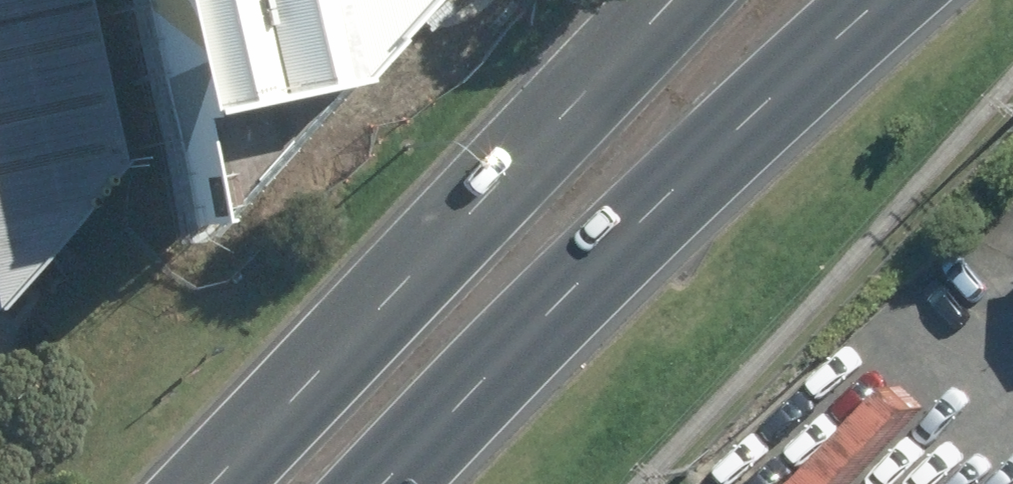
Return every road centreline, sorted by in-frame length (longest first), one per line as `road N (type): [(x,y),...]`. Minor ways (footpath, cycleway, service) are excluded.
road 1 (primary): [(889,0),(782,92),(401,483)]
road 2 (primary): [(205,483),(664,0)]

